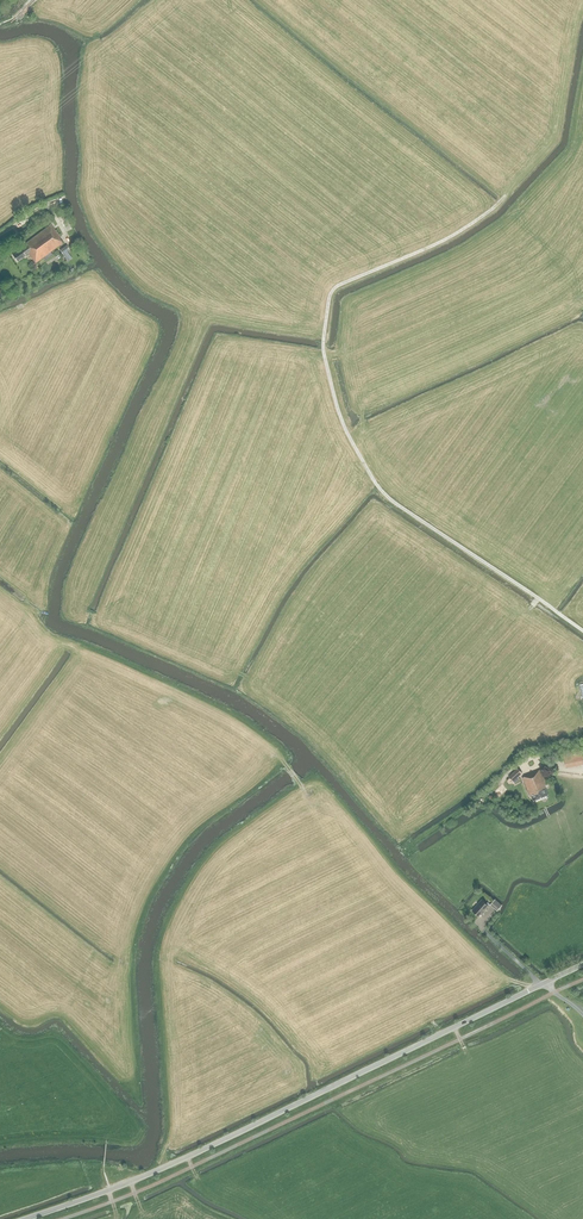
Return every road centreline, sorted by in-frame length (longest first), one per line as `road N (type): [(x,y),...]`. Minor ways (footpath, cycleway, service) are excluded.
road 1 (track): [(506,195),(447,239),(336,287),(324,353),(344,425),(386,496),(582,631)]
road 2 (tertiary): [(26,1218),(188,1157),(582,964)]
road 3 (track): [(411,843),(524,764)]

